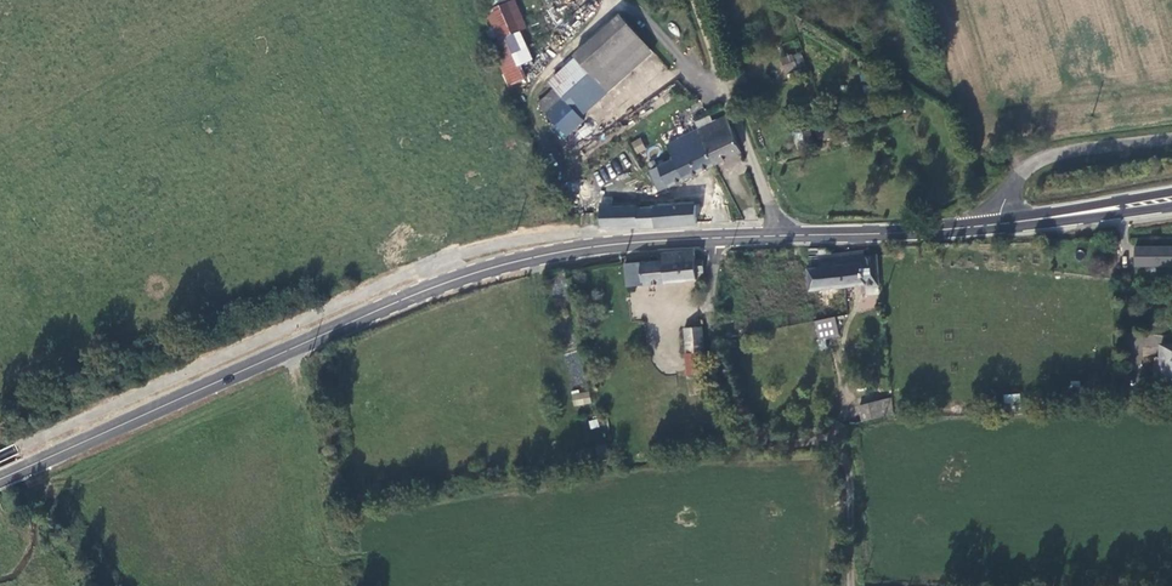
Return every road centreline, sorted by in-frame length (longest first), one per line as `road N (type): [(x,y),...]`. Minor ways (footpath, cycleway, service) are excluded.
road 1 (secondary): [(0,480),(380,308),(493,267),(649,241),(998,224)]
road 2 (track): [(849,585),(843,447),(825,432),(759,435),(726,386),(709,325),(714,238)]
road 3 (track): [(774,235),(702,0)]
road 4 (residential): [(998,224),(1008,189),(1061,153),(1171,139)]

